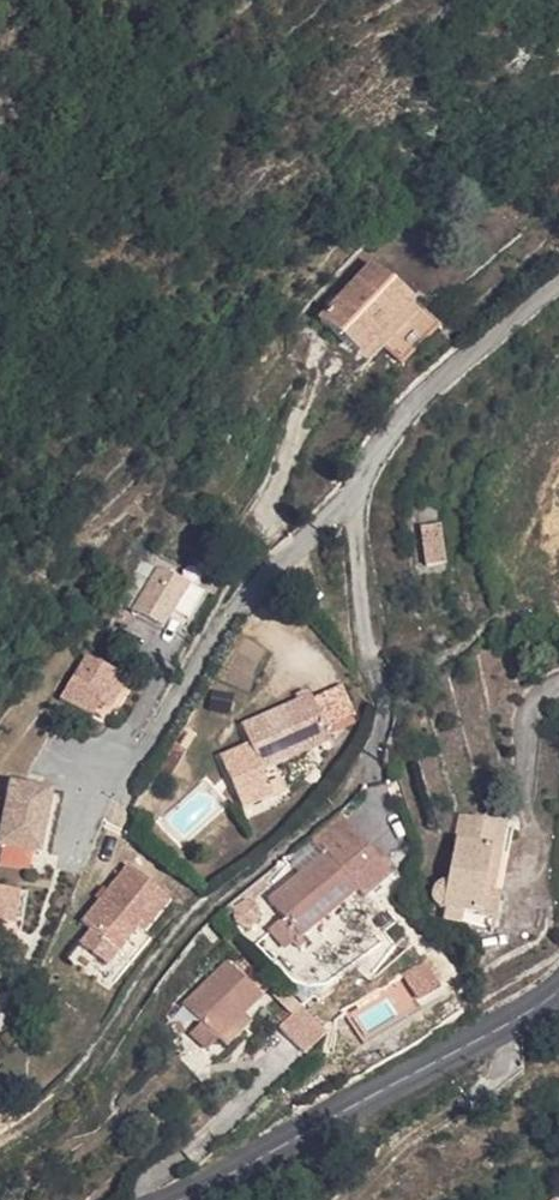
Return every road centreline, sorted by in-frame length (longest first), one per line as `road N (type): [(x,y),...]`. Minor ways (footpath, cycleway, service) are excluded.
road 1 (residential): [(369,775),(381,730),(380,686),(354,489),(385,436),(445,372),(558,287)]
road 2 (secondary): [(183,1199),(558,992)]

